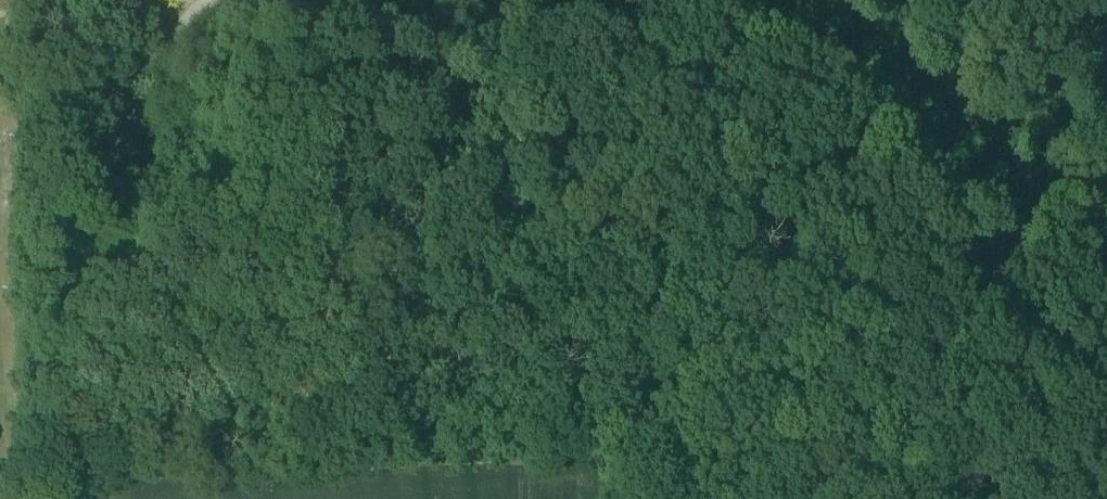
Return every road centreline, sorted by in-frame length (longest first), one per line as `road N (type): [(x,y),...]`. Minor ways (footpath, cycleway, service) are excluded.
road 1 (track): [(1106,296),(749,0)]

